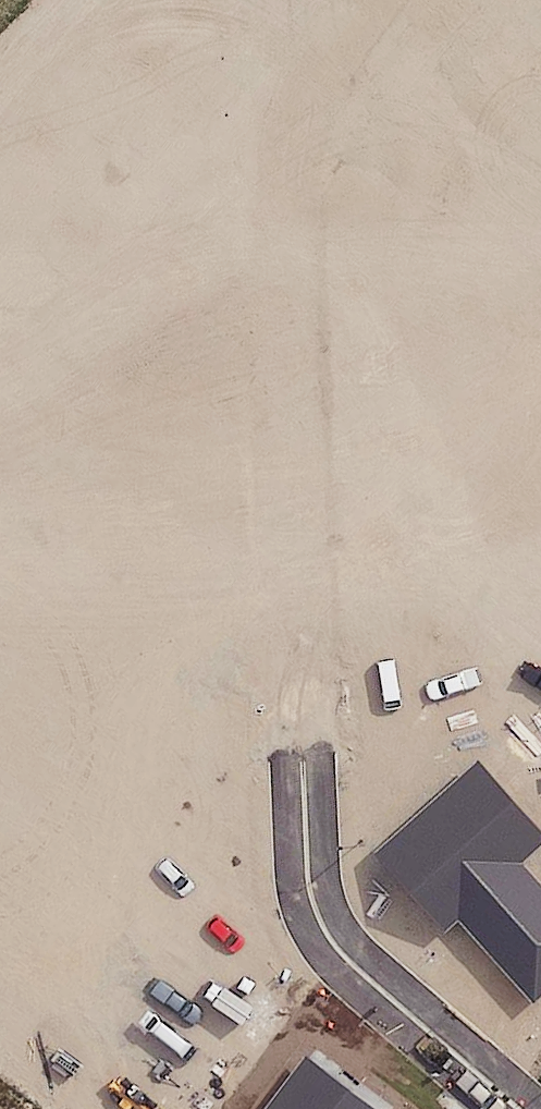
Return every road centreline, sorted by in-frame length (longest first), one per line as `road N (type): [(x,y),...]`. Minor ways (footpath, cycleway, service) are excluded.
road 1 (unknown): [(298,743),(289,193),(334,59),(388,0)]
road 2 (residential): [(526,1108),(332,933),(298,791),(298,743)]
road 3 (unknown): [(293,439),(540,433)]

